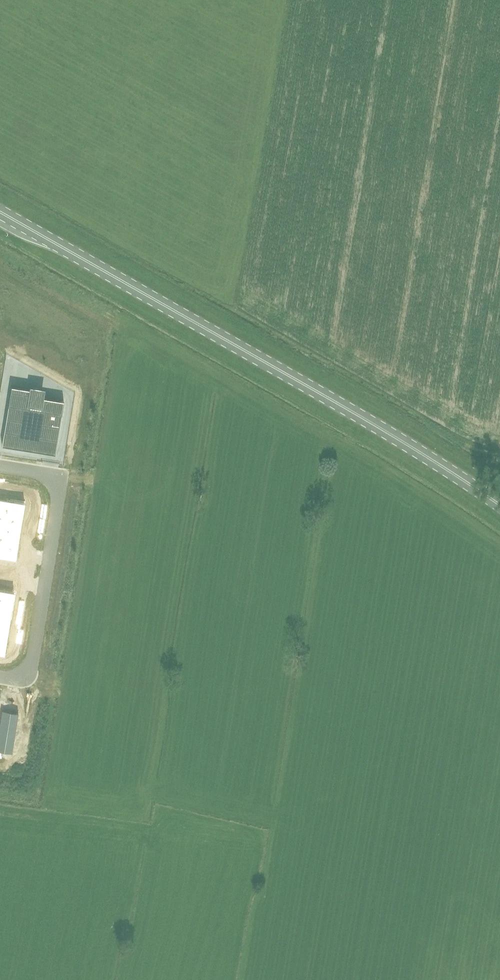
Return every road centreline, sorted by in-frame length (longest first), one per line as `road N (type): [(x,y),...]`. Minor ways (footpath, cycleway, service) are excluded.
road 1 (primary): [(499,506),(0,211)]
road 2 (unclassified): [(0,465),(63,475),(26,683),(0,679)]

